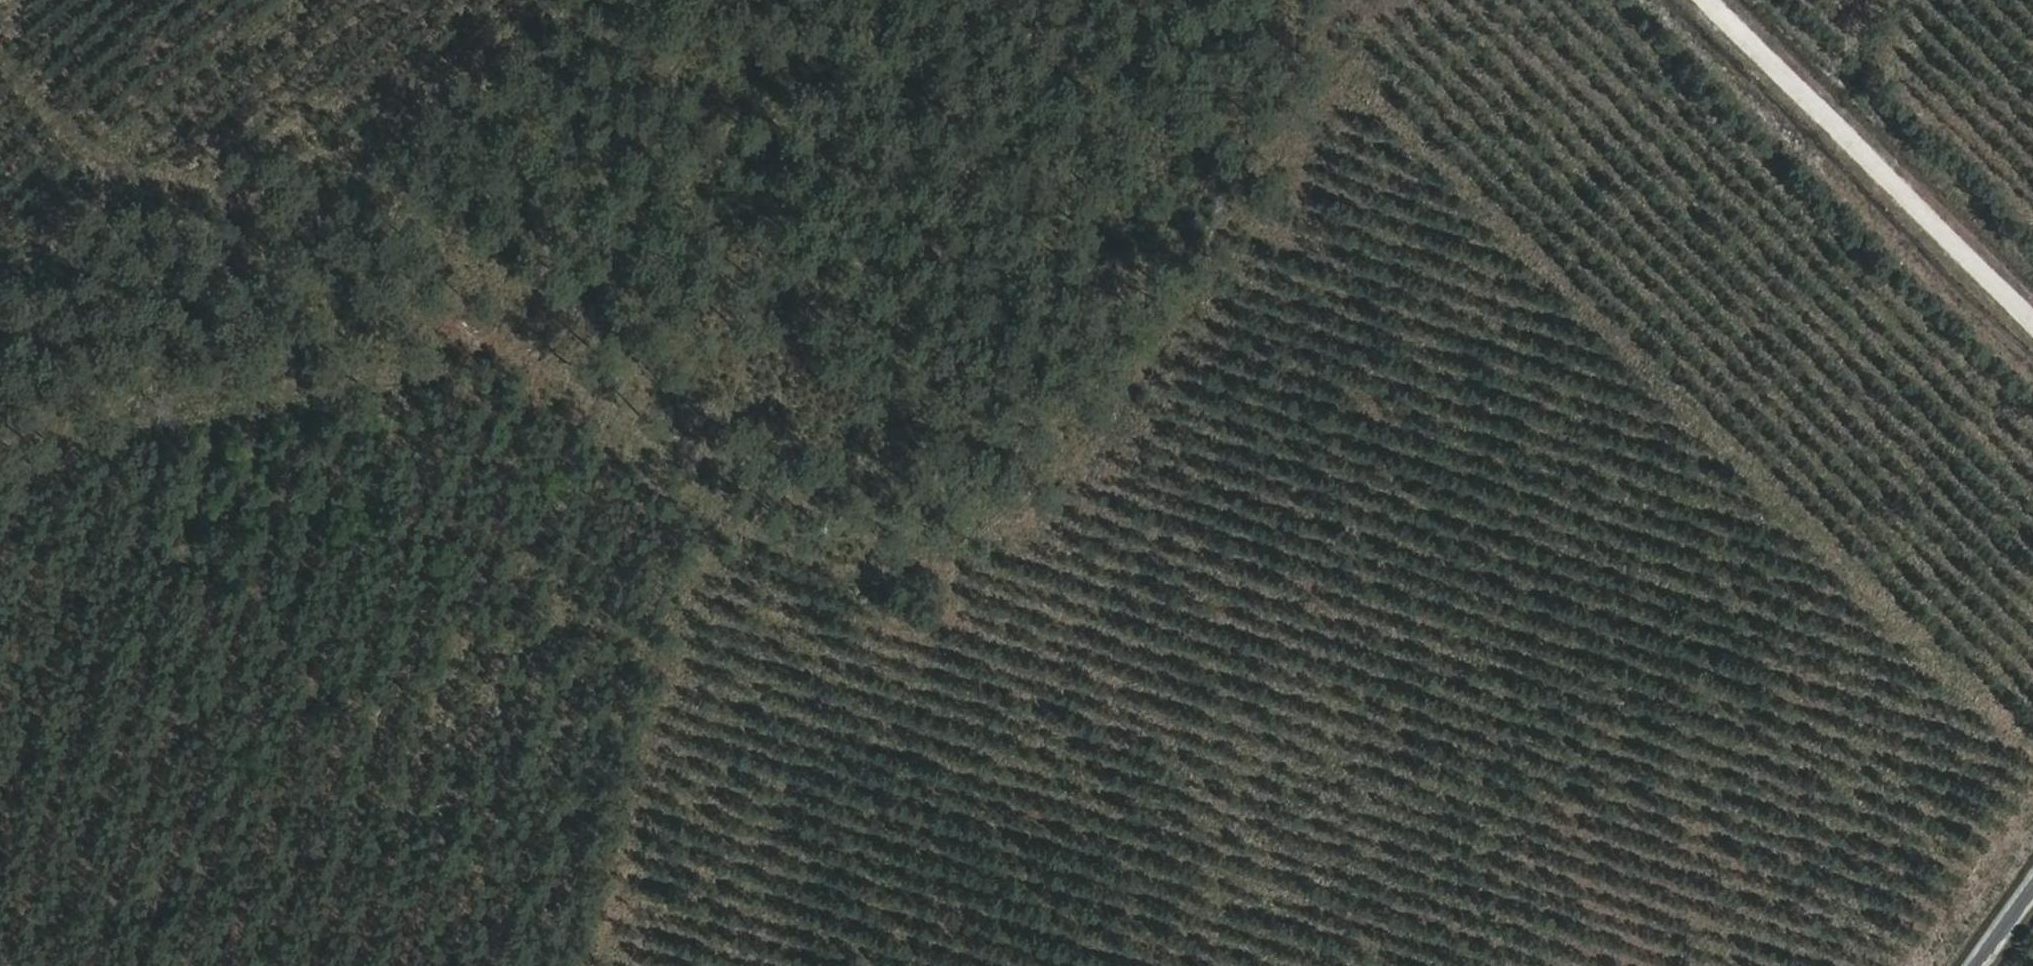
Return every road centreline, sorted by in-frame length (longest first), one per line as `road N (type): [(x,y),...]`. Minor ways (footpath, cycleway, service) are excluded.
road 1 (track): [(2032,324),(1705,0)]

